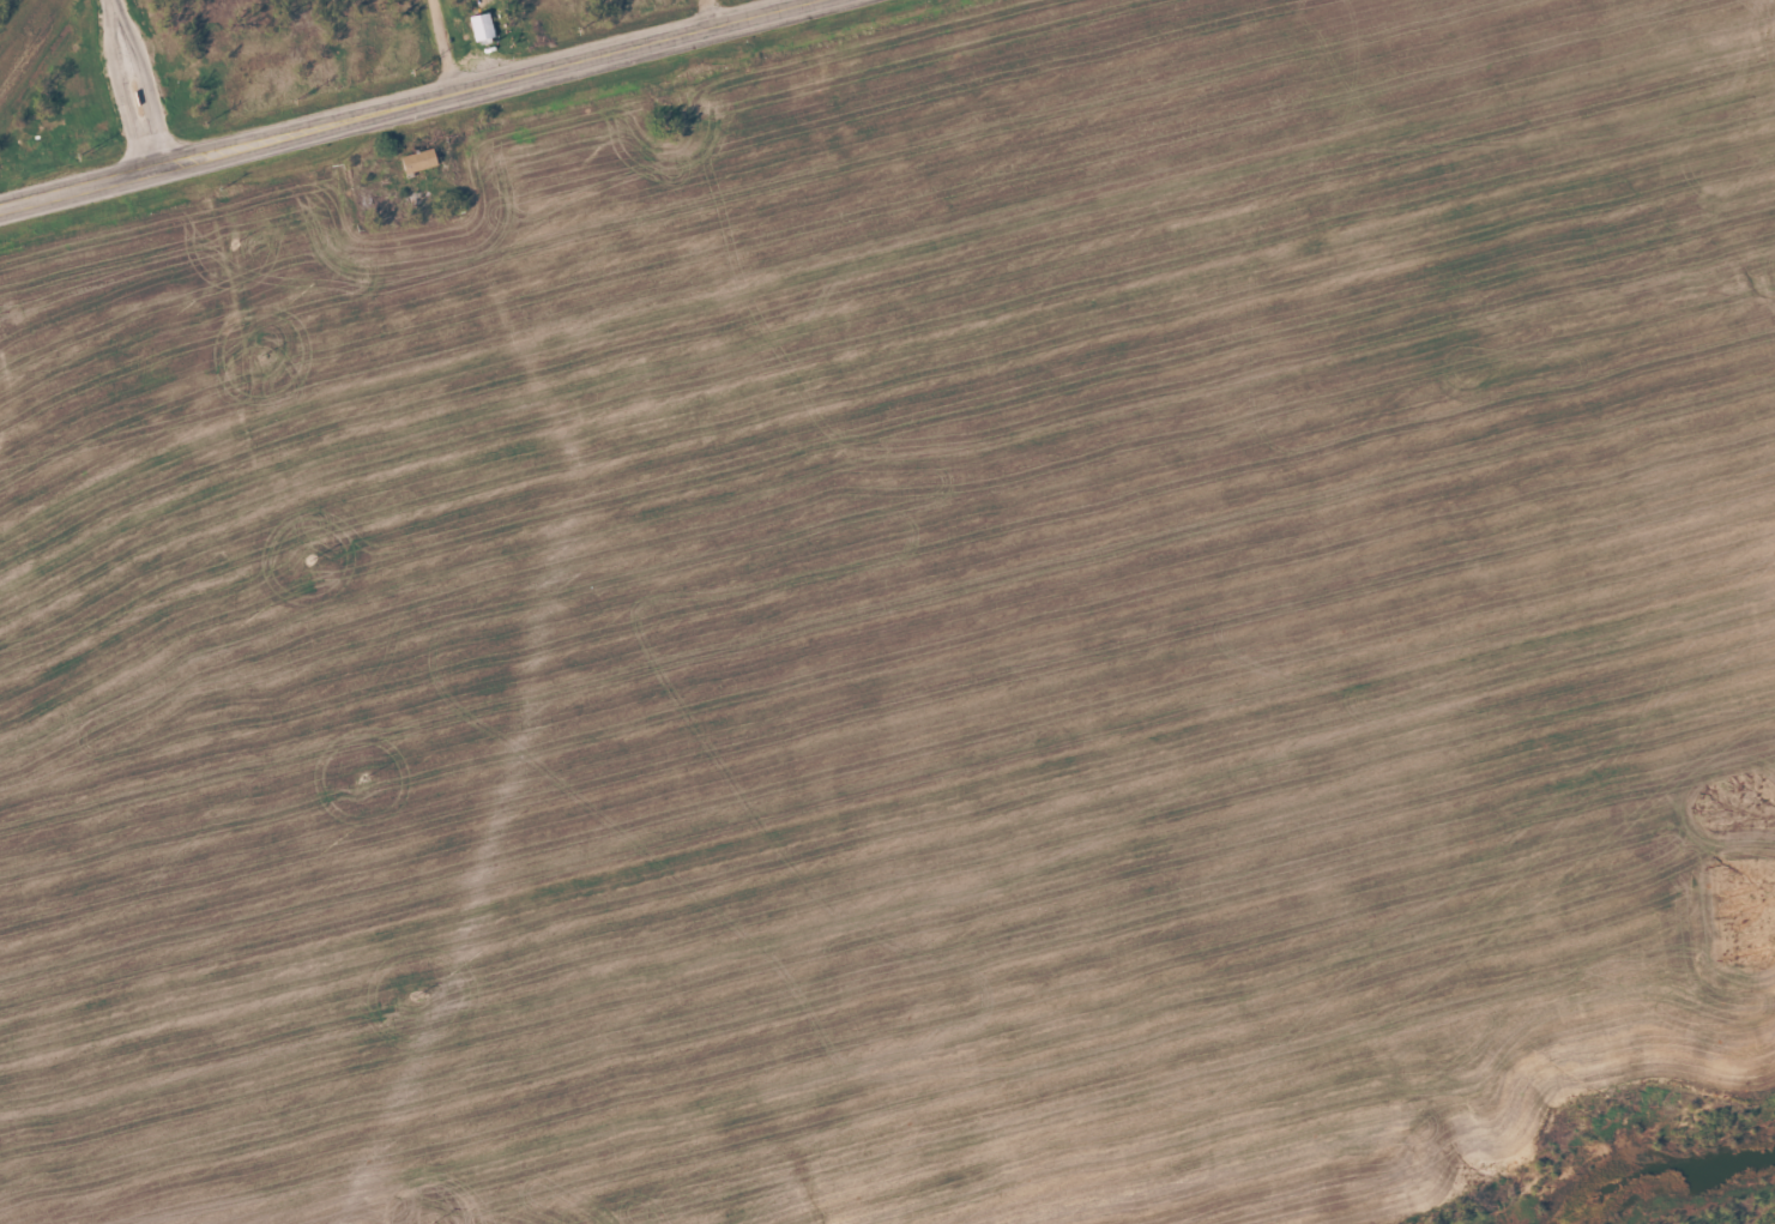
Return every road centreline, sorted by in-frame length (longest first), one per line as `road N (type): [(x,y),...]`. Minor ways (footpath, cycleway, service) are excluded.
road 1 (secondary): [(0,206),(822,0)]
road 2 (residential): [(152,169),(110,0)]

